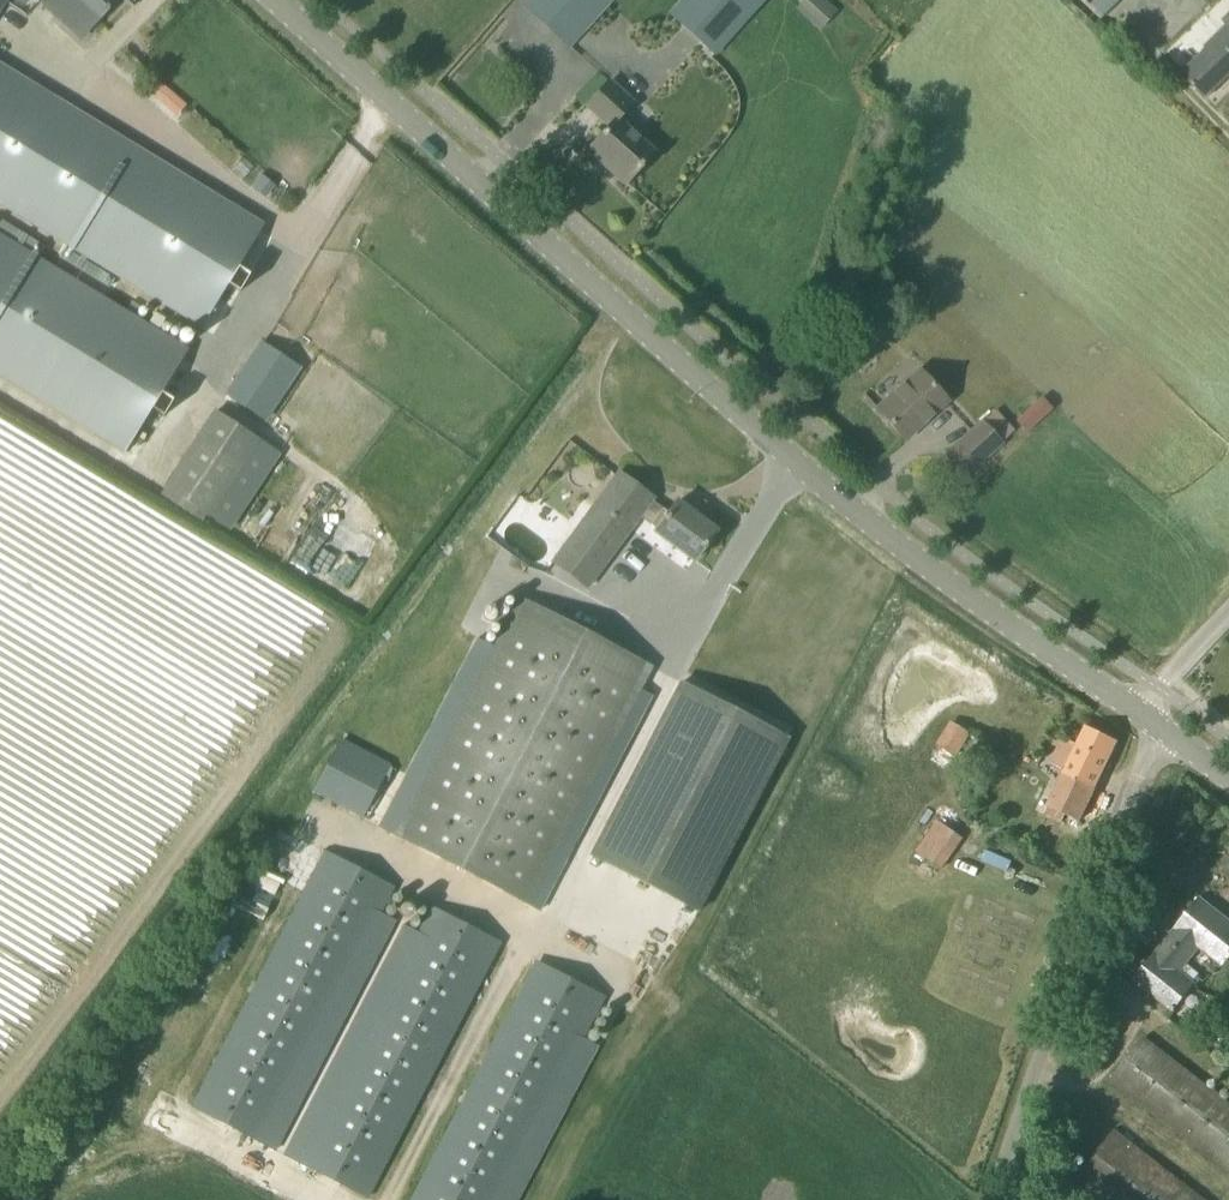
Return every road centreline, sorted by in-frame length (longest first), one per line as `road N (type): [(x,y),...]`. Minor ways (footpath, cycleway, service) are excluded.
road 1 (tertiary): [(1156,724),(890,530),(278,0)]
road 2 (unclassified): [(990,1199),(1156,724)]
road 3 (unclassified): [(1156,724),(1157,690),(1228,608)]

